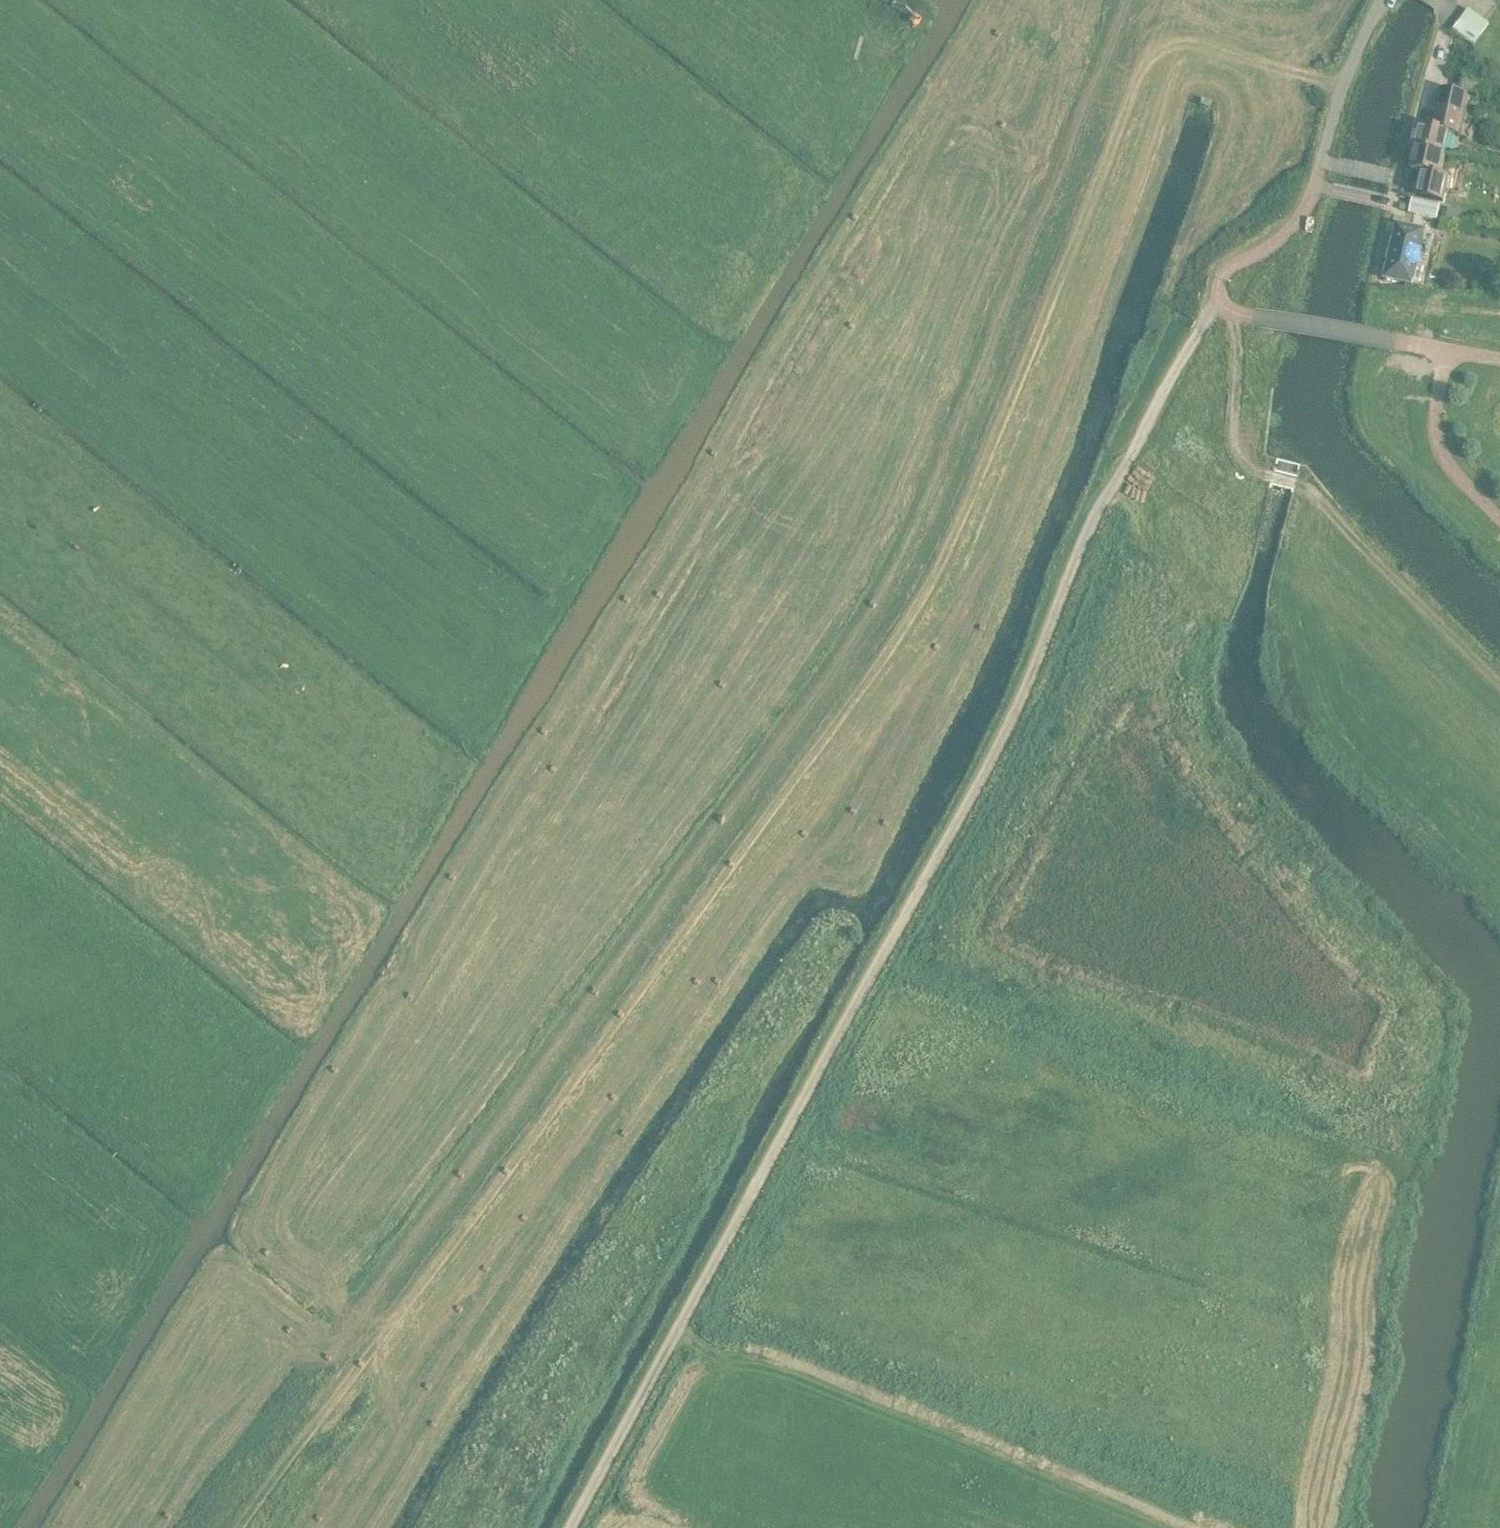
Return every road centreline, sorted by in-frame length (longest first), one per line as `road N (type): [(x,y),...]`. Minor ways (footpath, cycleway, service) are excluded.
road 1 (track): [(570,1527),(998,748),(1093,516),(1202,329)]
road 2 (unclassified): [(1221,301),(1230,268),(1275,245),(1306,206),(1351,65),(1383,0)]

